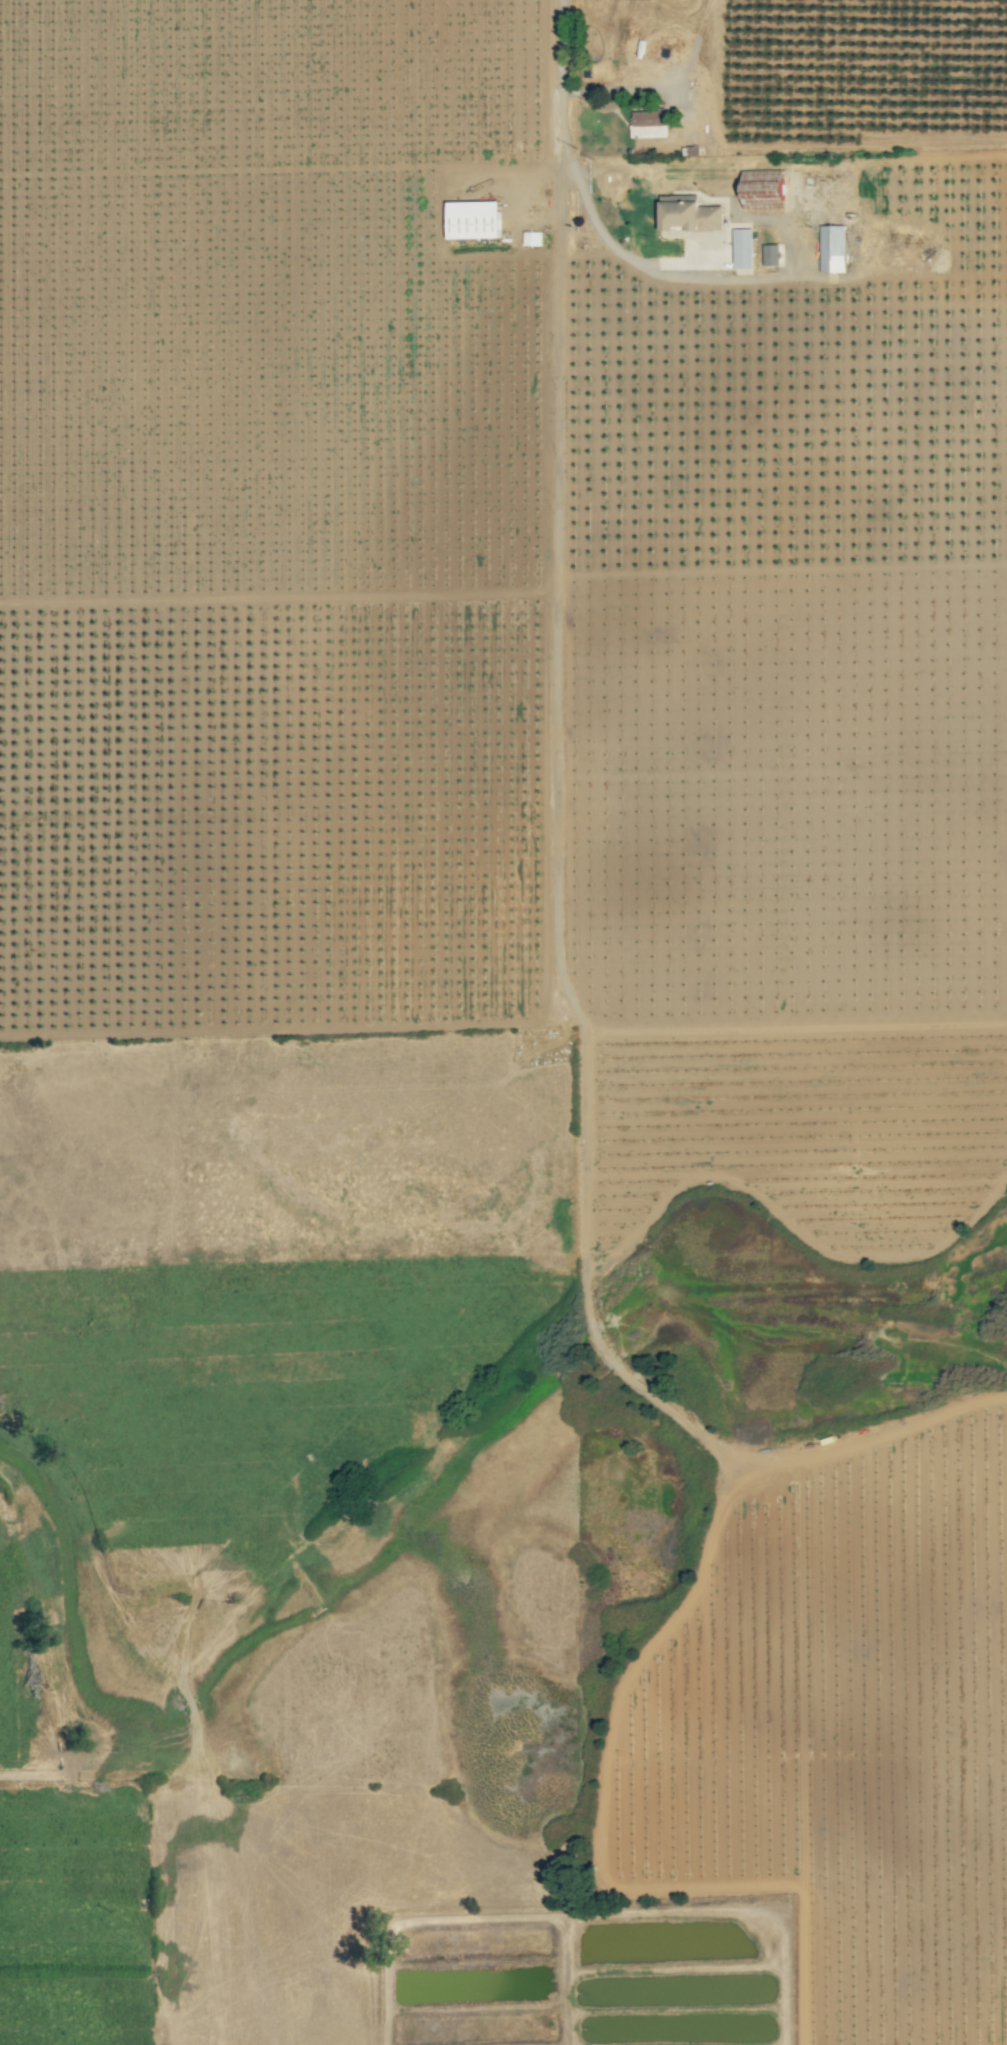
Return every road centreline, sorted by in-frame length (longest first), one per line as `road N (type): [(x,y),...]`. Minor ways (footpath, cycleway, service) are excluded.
road 1 (residential): [(557,121),(557,0)]

